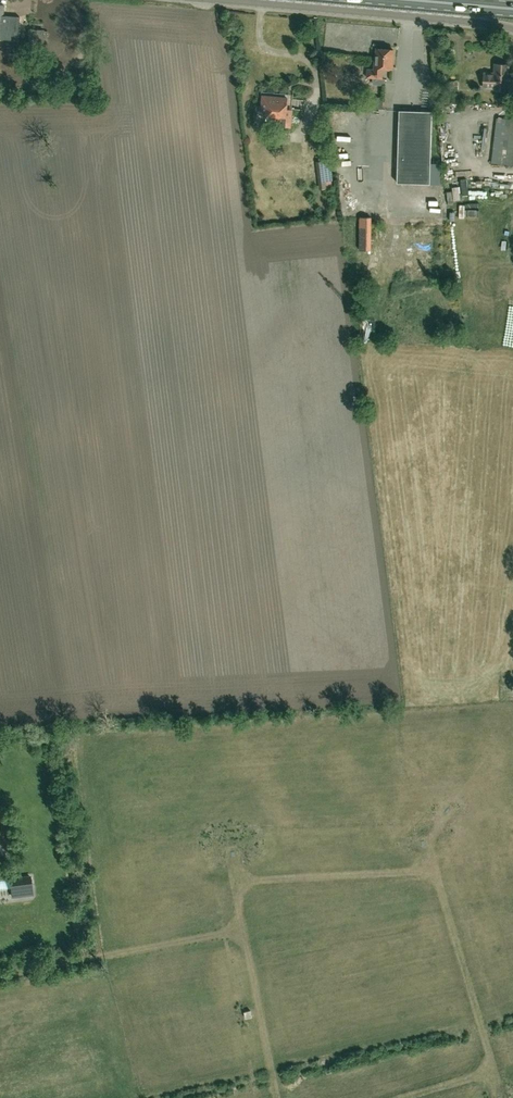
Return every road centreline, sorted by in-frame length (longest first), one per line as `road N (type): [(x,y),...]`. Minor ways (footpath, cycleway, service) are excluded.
road 1 (unclassified): [(512,29),(202,0)]

